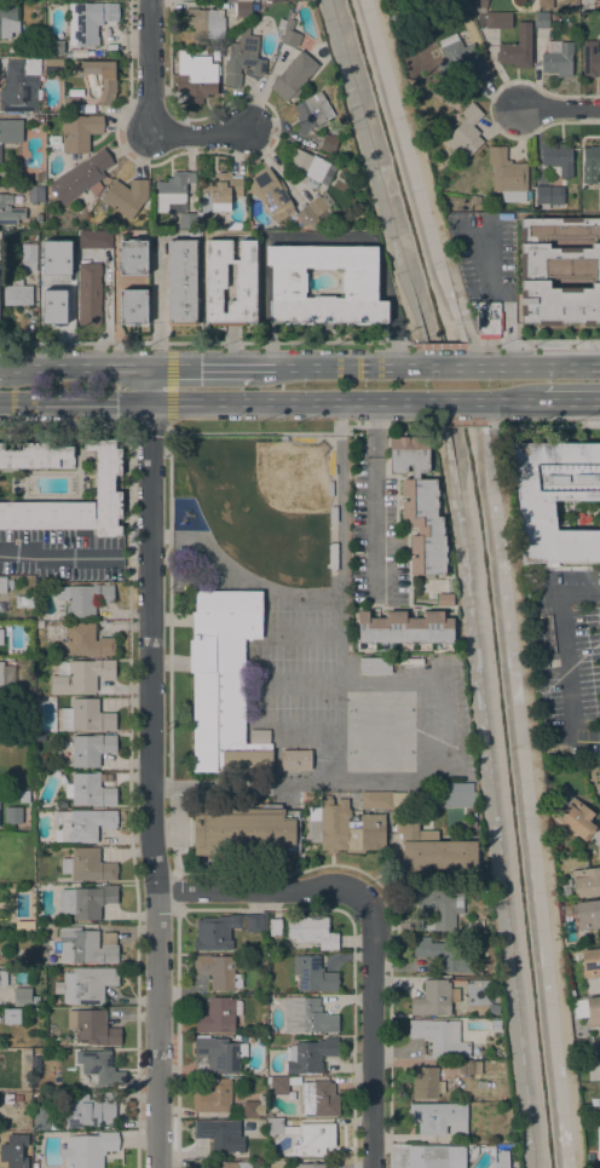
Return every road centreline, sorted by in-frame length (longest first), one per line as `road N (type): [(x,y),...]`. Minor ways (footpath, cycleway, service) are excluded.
road 1 (residential): [(149,366),(160,1167)]
road 2 (primary): [(0,402),(427,401)]
road 3 (residential): [(364,893),(377,1167)]
road 4 (residential): [(364,893),(155,892)]
road 5 (primary): [(423,367),(253,366)]
road 6 (primary): [(149,366),(4,367)]
road 7 (primary): [(599,366),(474,366)]
road 8 (residential): [(157,122),(150,103),(150,0)]

